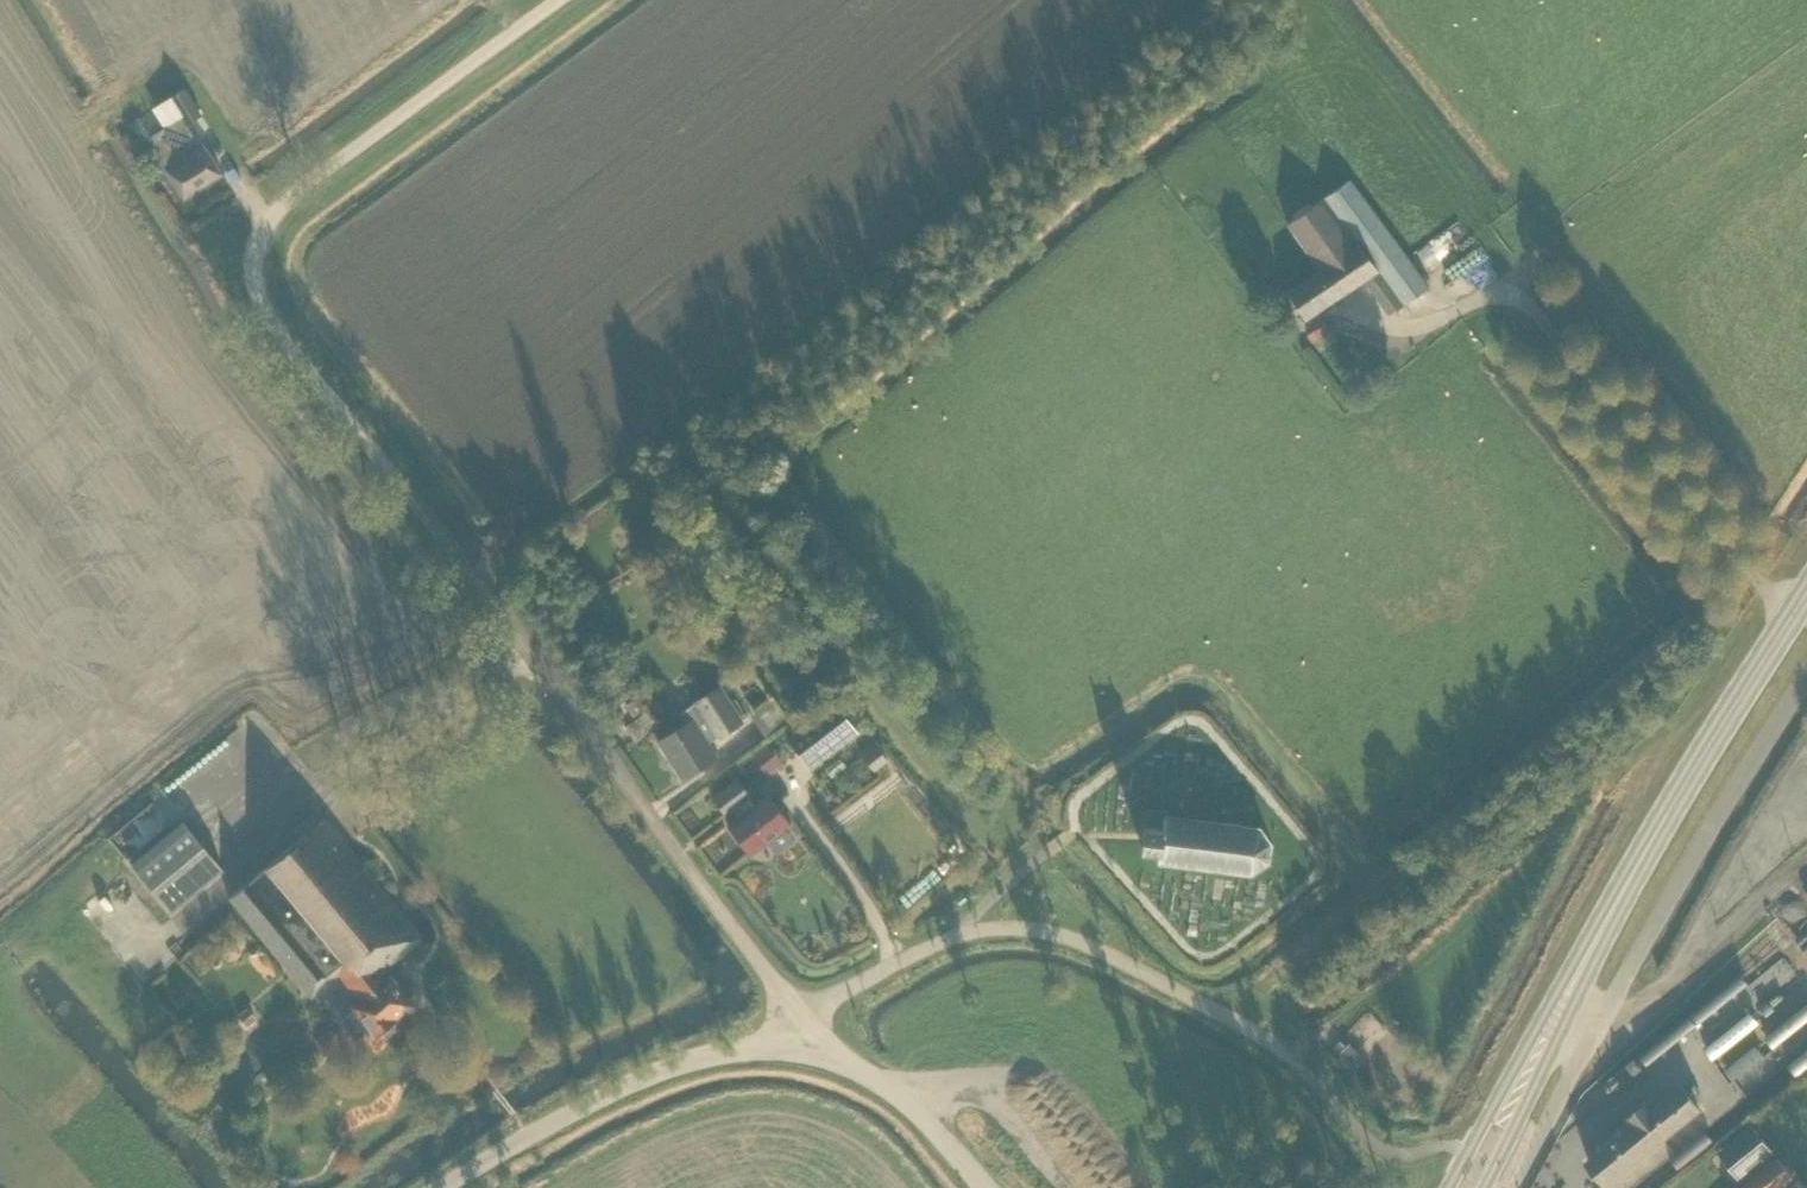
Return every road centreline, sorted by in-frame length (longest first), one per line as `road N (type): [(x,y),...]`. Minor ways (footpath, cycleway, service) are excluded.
road 1 (unclassified): [(795,1016),(279,329),(262,286),(267,234),(305,192),(572,0)]
road 2 (unclassified): [(1513,1187),(1663,912),(1806,679)]
road 3 (unclassified): [(1277,1046),(1137,966),(1044,929),(967,931),(795,1016)]
road 4 (primary): [(1661,823),(1637,848),(1448,1187)]
road 5 (primary): [(1483,1187),(1655,853),(1661,823)]
road 6 (unclassified): [(790,1047),(739,1048),(676,1065),(446,1187)]
road 7 (primary): [(1661,823),(1806,592)]
road 8 (unclassified): [(982,1187),(907,1098),(857,1068),(790,1047)]

